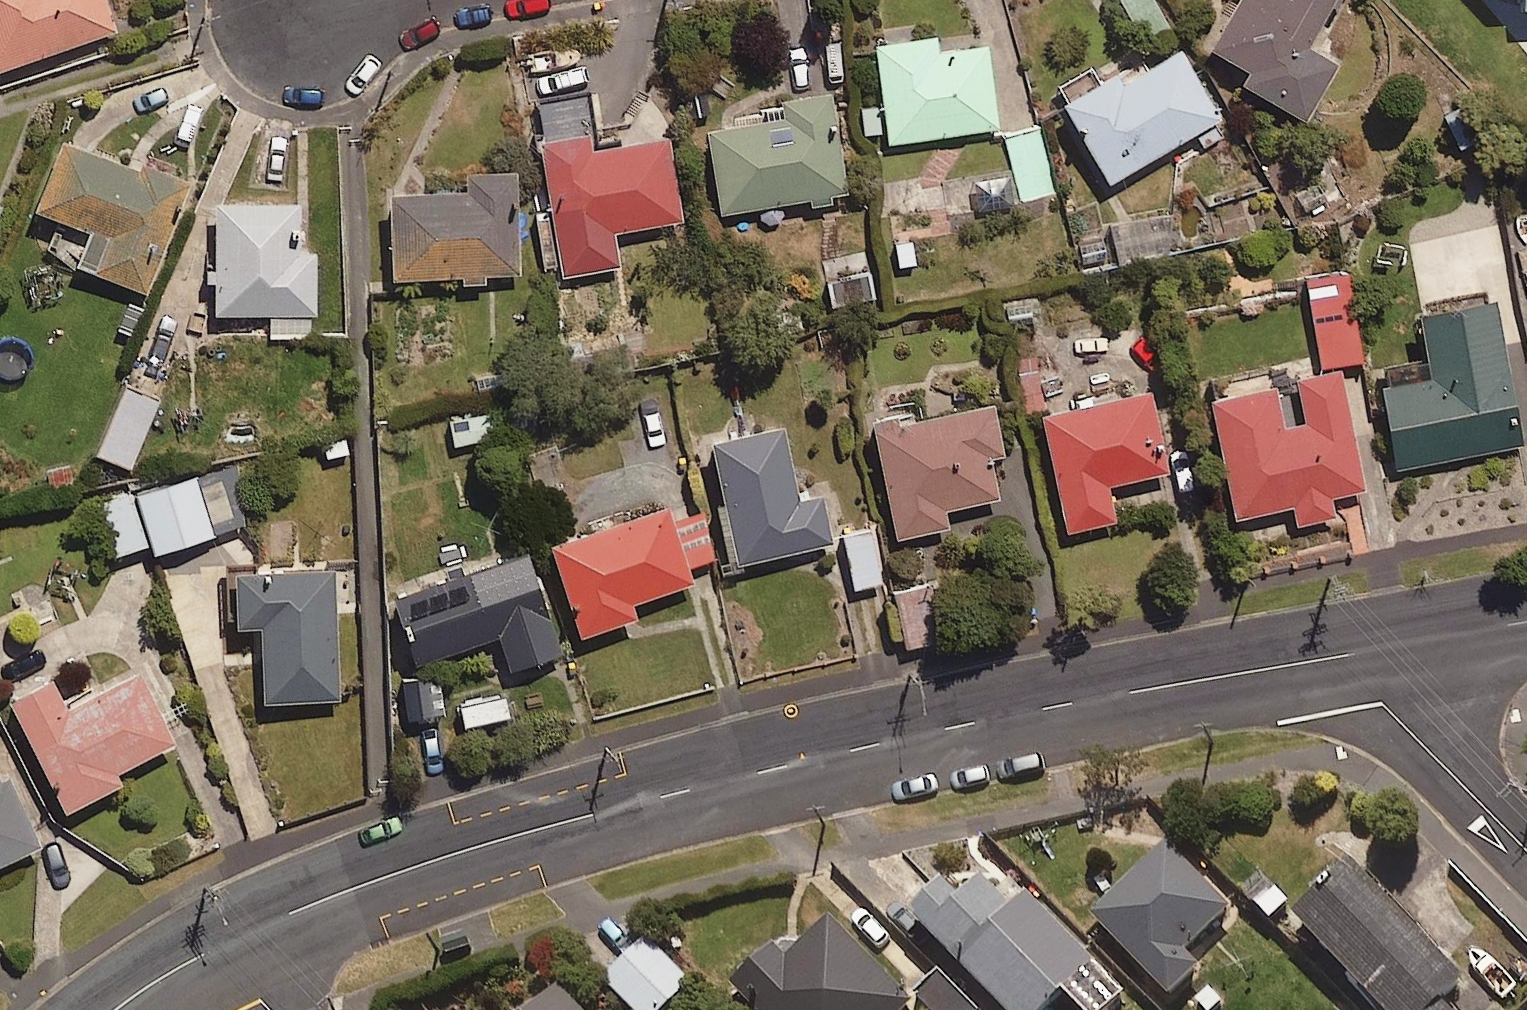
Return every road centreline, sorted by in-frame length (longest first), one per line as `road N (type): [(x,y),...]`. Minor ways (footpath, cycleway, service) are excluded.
road 1 (tertiary): [(1347,652),(790,764),(515,835),(392,873),(207,952)]
road 2 (unclassified): [(1347,652),(1526,832)]
road 3 (tertiary): [(1526,620),(1347,652)]

